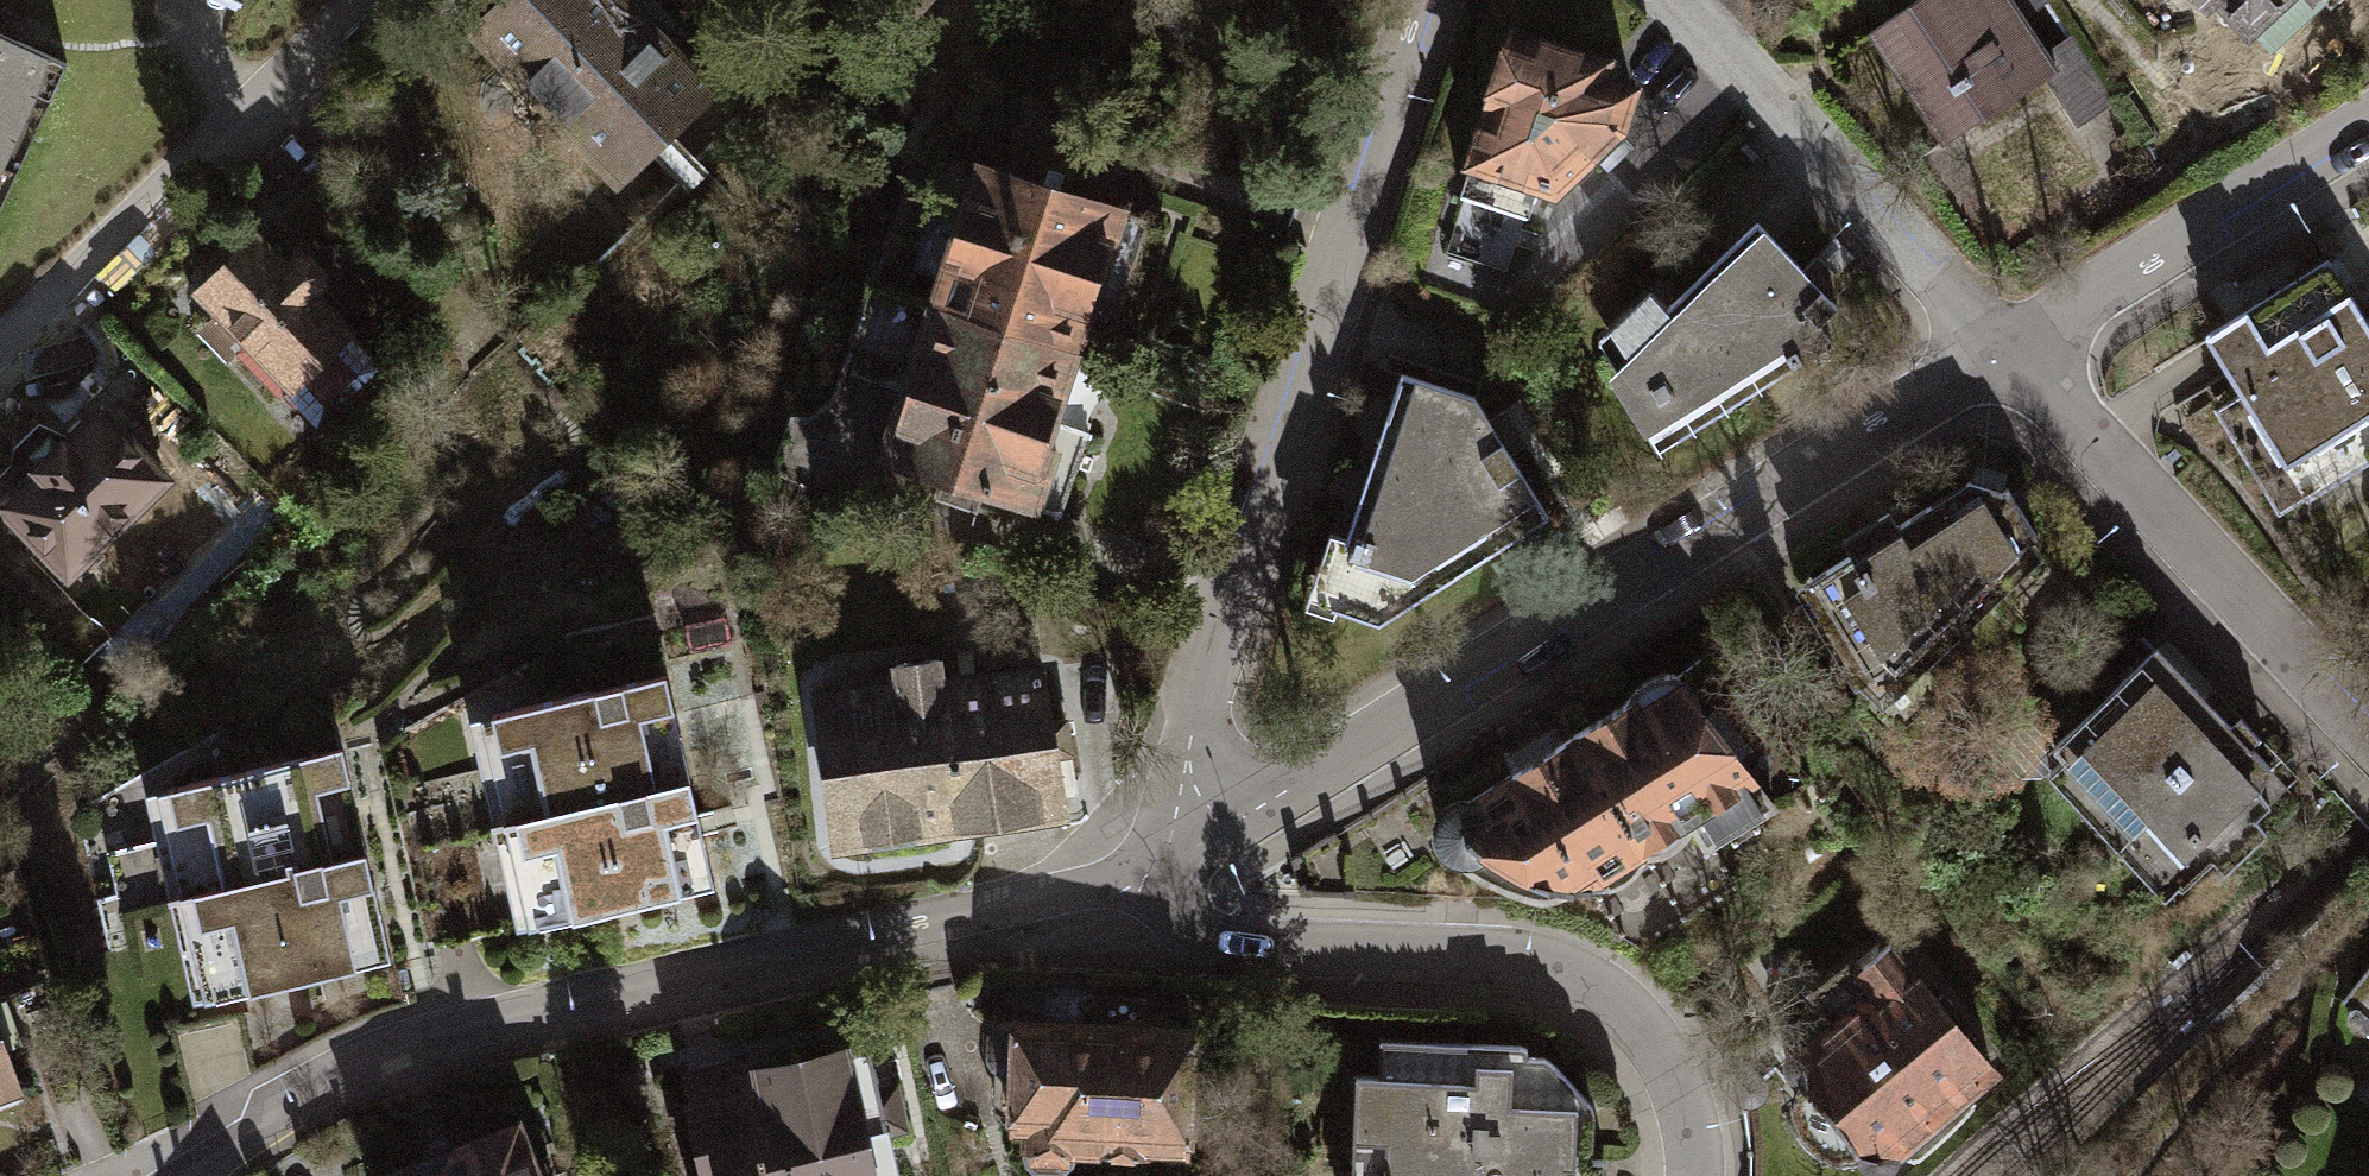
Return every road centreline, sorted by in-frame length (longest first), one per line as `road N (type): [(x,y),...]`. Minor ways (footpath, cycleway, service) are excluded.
road 1 (residential): [(1112,881),(507,1013),(365,1057),(282,1103),(183,1175)]
road 2 (residential): [(2000,349),(1201,823)]
road 3 (residential): [(1422,0),(1199,727),(1187,774),(1201,823)]
road 4 (residential): [(1691,1175),(1661,1060),(1623,1005),(1568,970),(1501,955),(1220,938),(1112,881)]
road 5 (residential): [(2000,349),(2368,732)]
road 6 (residential): [(0,353),(362,0)]
road 7 (residential): [(1667,0),(2000,349)]
road 8 (residential): [(2368,118),(2000,349)]

